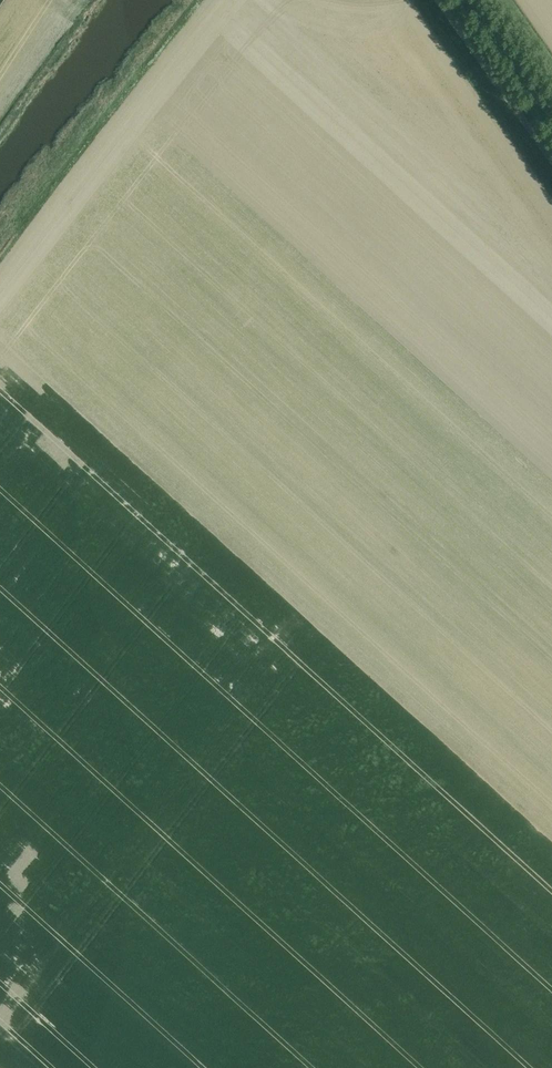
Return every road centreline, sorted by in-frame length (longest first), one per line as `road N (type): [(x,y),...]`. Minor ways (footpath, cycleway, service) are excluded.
road 1 (unclassified): [(551,158),(439,0)]

